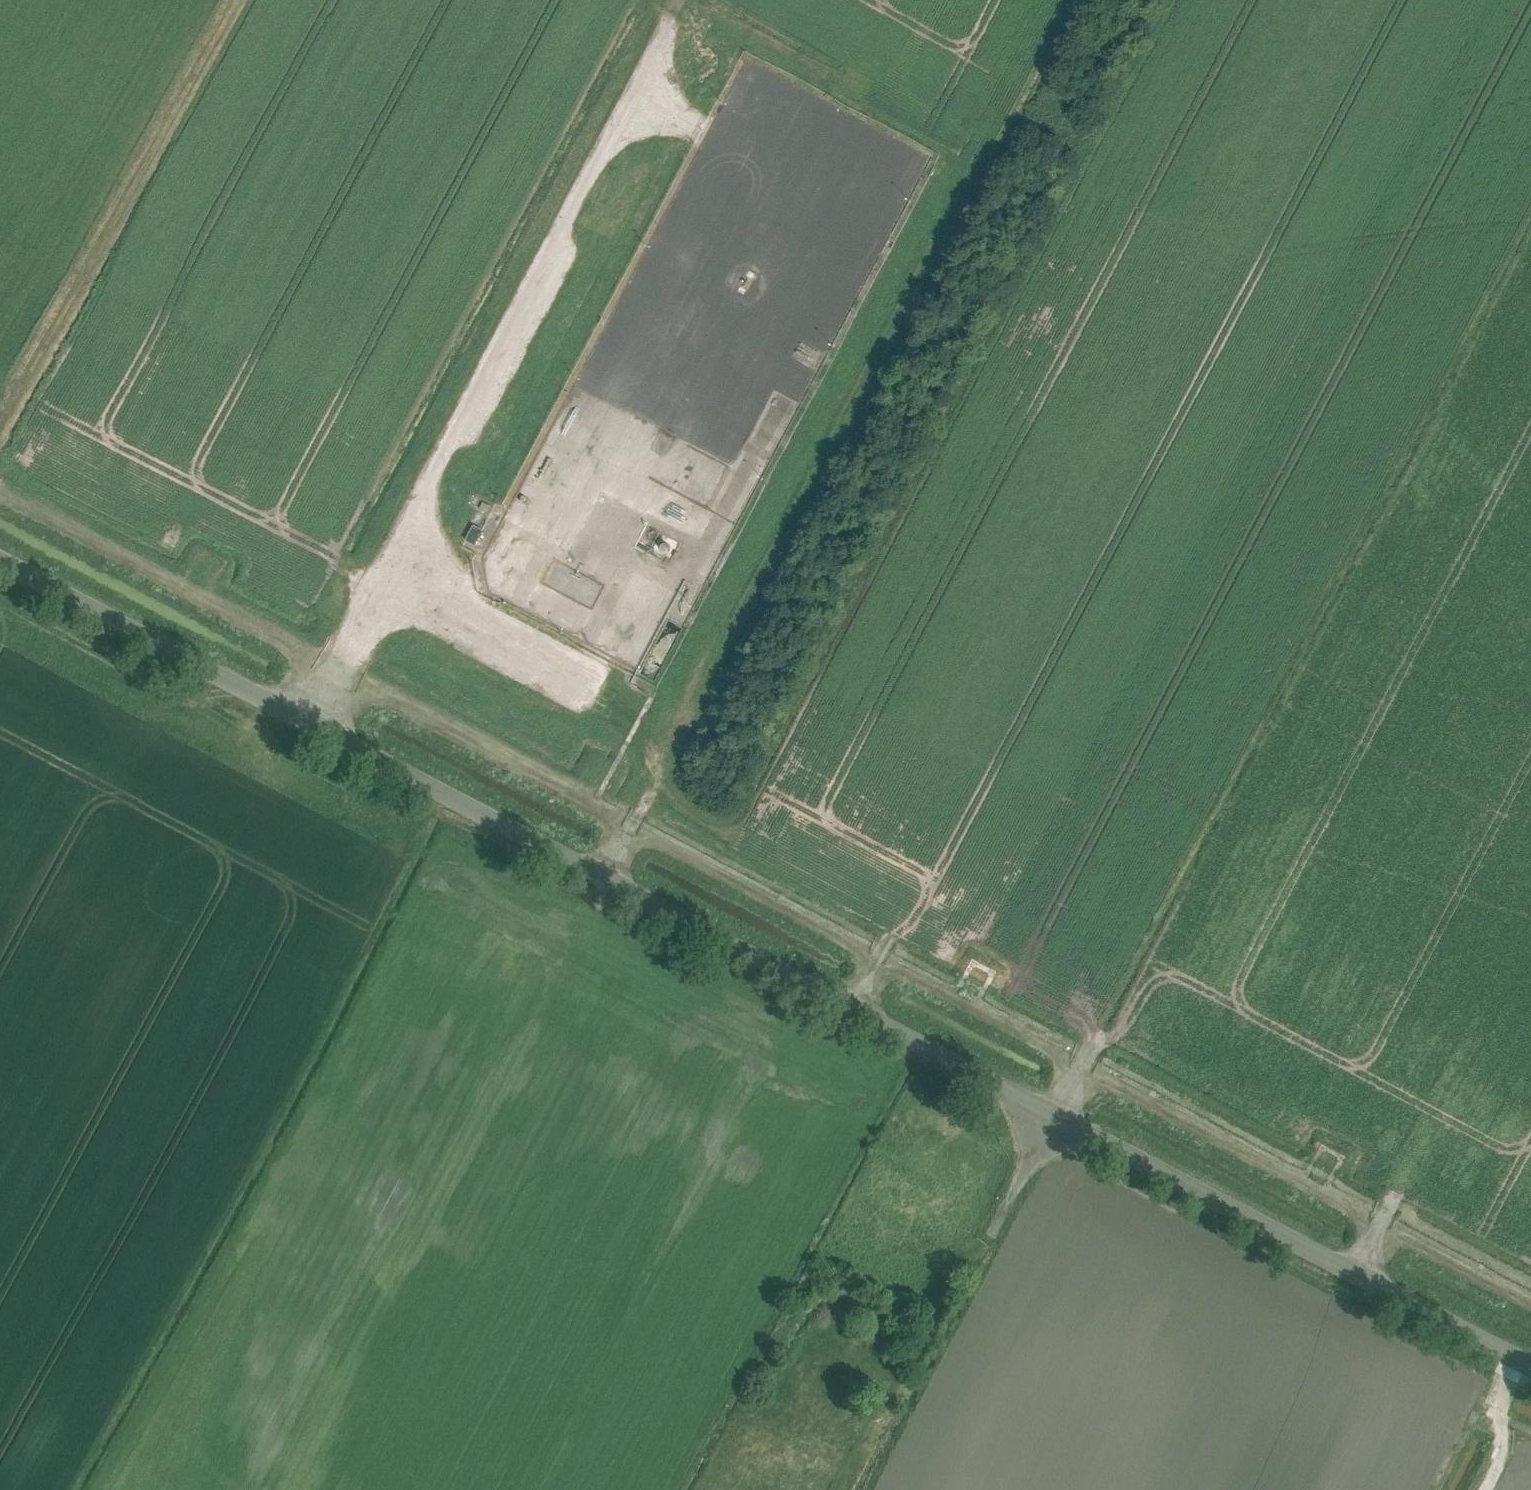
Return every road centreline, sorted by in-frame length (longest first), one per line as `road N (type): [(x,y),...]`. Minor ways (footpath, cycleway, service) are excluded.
road 1 (unclassified): [(1530,1359),(0,559)]
road 2 (track): [(235,0),(0,427)]

